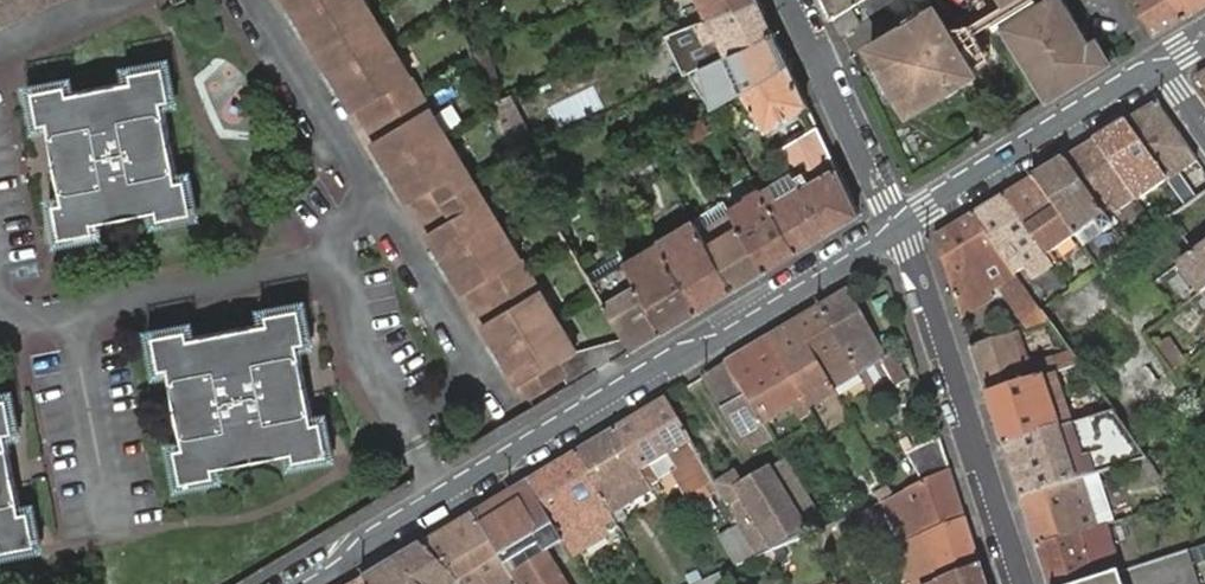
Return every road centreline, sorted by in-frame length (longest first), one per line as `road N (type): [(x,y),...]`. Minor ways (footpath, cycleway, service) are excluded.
road 1 (residential): [(899,229),(722,340),(660,365),(446,493),(314,583)]
road 2 (residential): [(1021,583),(924,283),(899,229)]
road 3 (residential): [(1160,73),(1137,77),(899,229)]
road 4 (residential): [(899,229),(787,0)]

